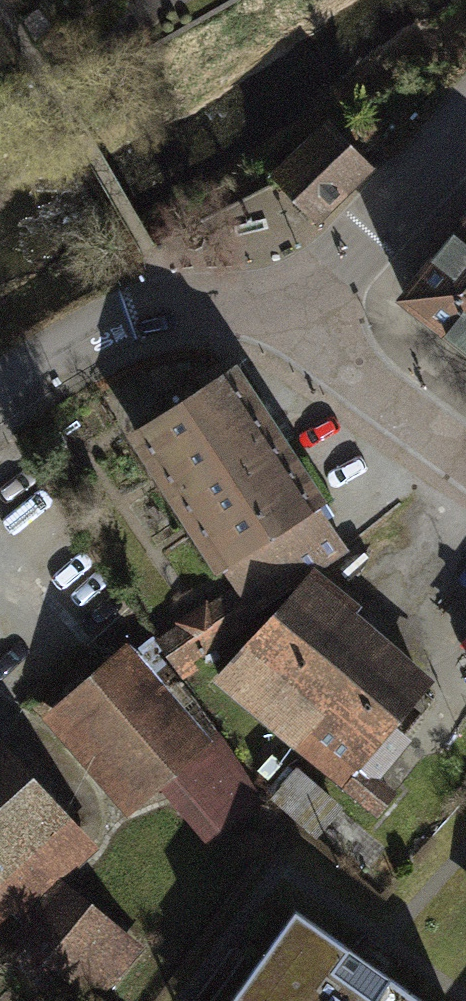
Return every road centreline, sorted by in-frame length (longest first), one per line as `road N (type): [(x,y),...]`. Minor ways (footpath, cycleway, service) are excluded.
road 1 (residential): [(0,384),(133,314),(278,293)]
road 2 (residential): [(278,293),(366,234),(465,115)]
road 3 (residential): [(465,457),(321,341),(278,293)]

